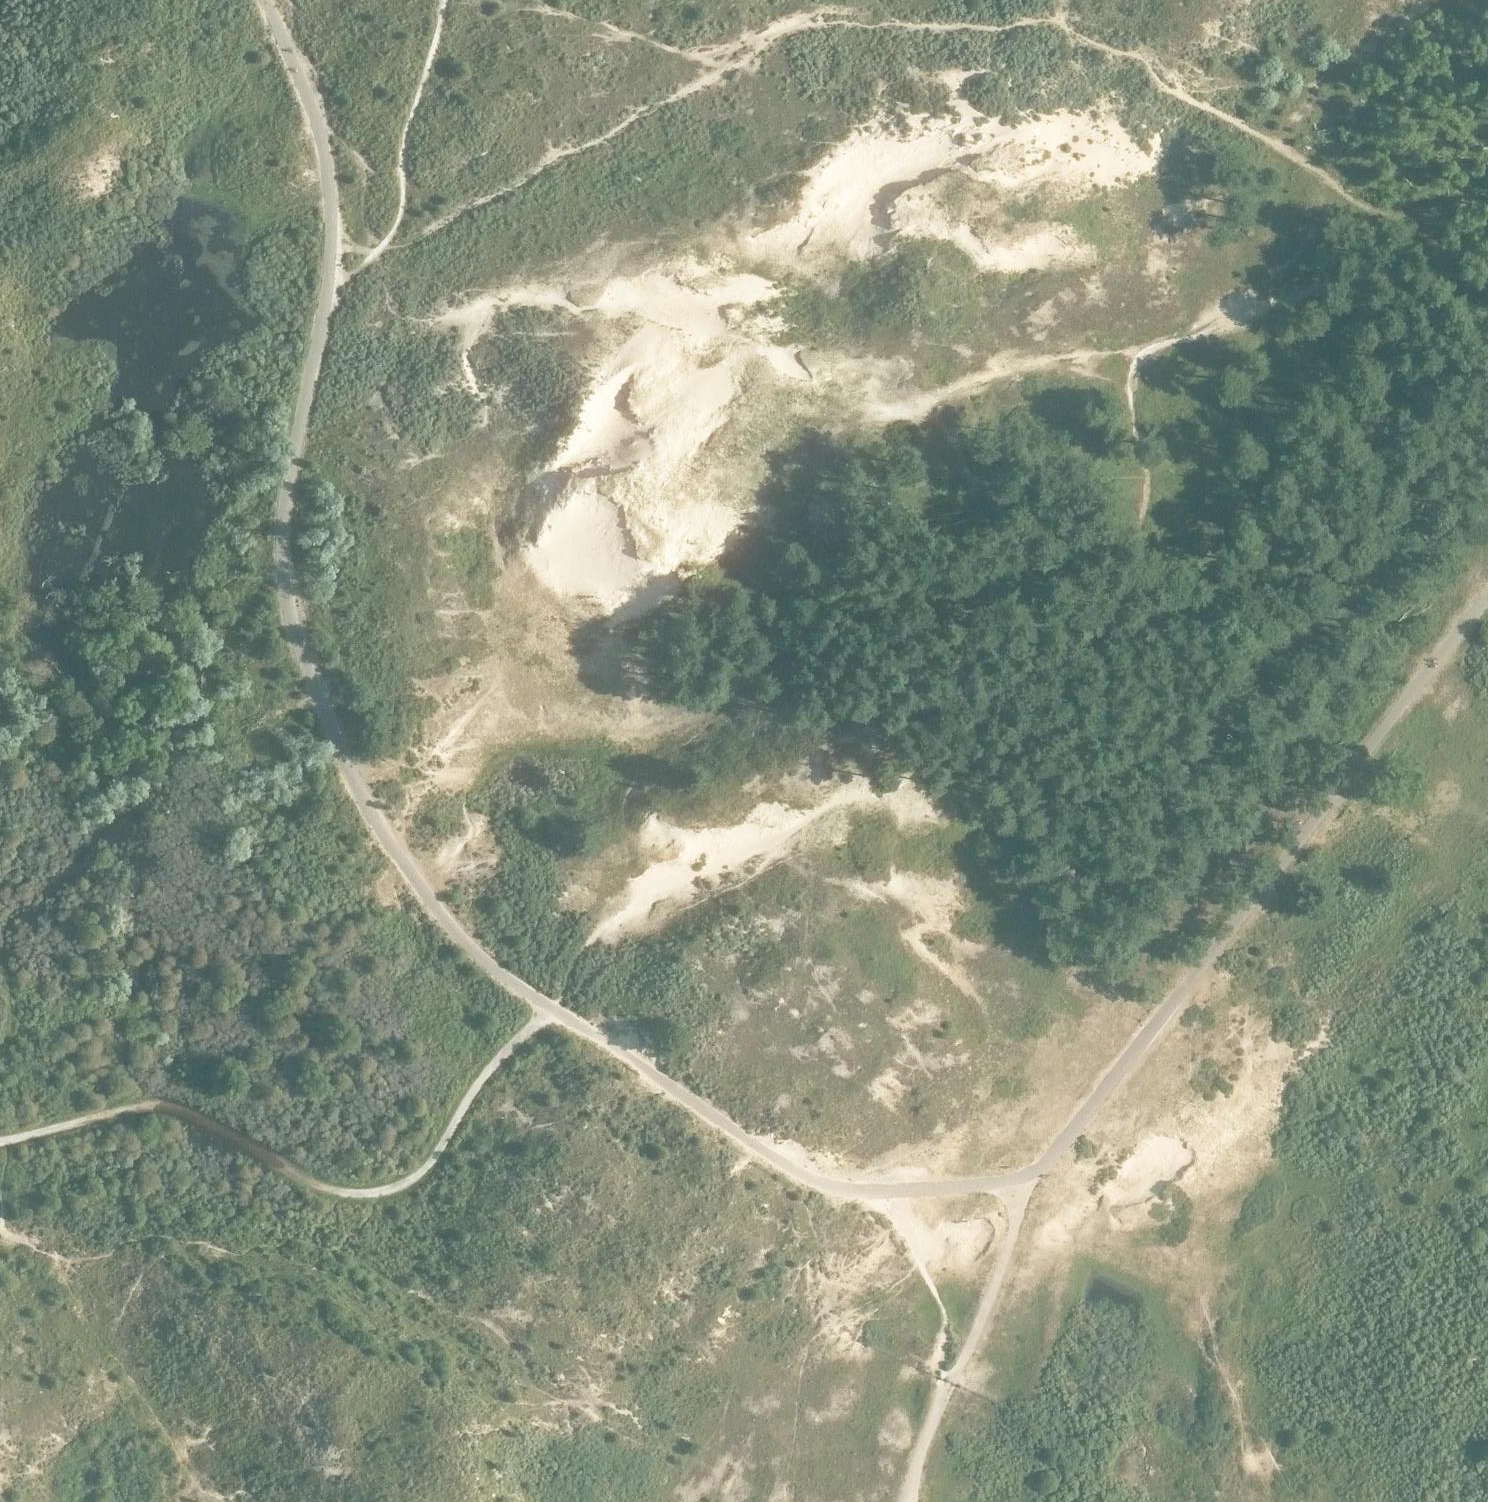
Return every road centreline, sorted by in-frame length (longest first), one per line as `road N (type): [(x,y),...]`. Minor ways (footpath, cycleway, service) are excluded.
road 1 (track): [(552,998),(487,1068),(431,1162),(405,1184),(357,1192),(319,1183),(195,1114),(142,1107),(0,1139)]
road 2 (track): [(950,1372),(1046,1162)]
road 3 (track): [(898,1501),(950,1372)]

